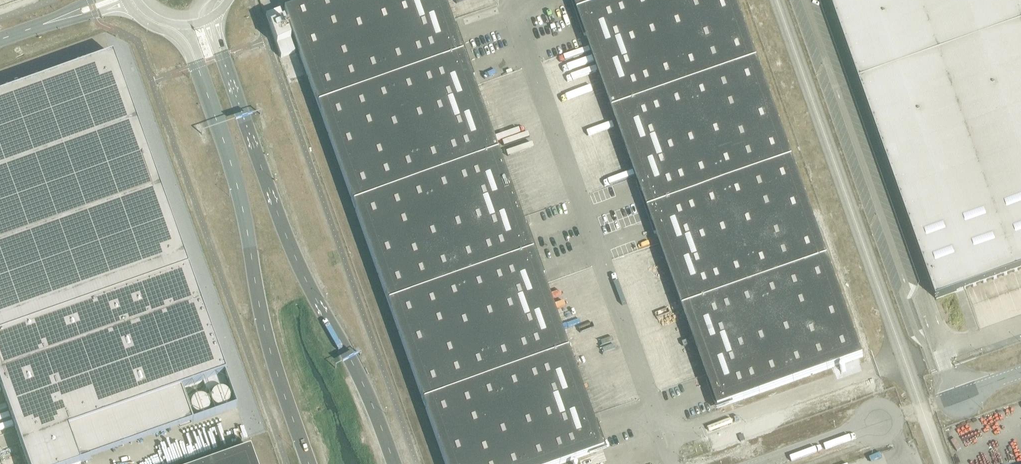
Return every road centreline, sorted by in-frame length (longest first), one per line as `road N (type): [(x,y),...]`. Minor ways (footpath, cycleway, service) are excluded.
road 1 (tertiary): [(394,463),(281,225),(226,68)]
road 2 (tertiary): [(201,77),(233,166),(268,352),(308,463)]
road 3 (unclassified): [(761,463),(879,422)]

